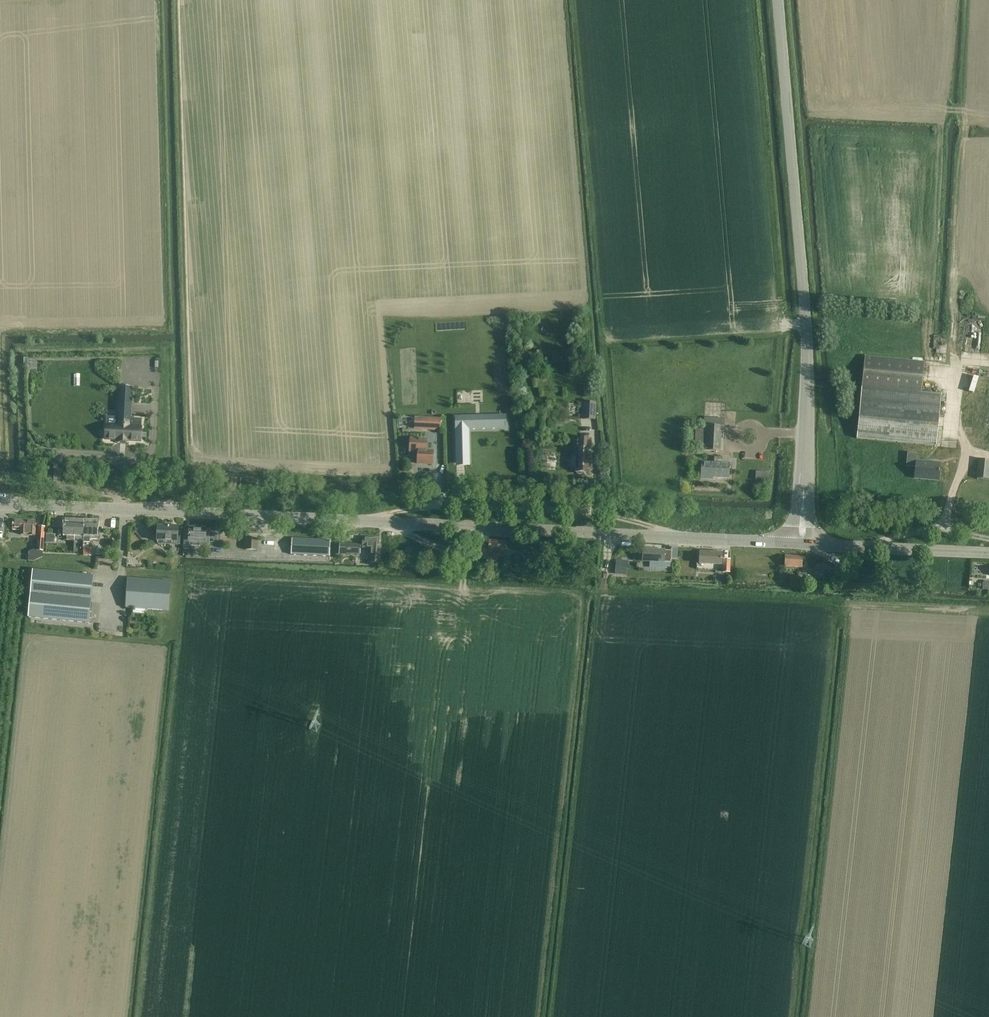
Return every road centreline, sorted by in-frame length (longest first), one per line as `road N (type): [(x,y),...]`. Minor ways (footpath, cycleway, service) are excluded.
road 1 (tertiary): [(802,543),(0,503)]
road 2 (unclassified): [(802,543),(808,345),(778,0)]
road 3 (track): [(954,364),(966,112),(942,110),(939,143)]
road 4 (track): [(152,511),(181,499),(246,493),(411,509)]
road 5 (tertiary): [(988,552),(802,543)]

